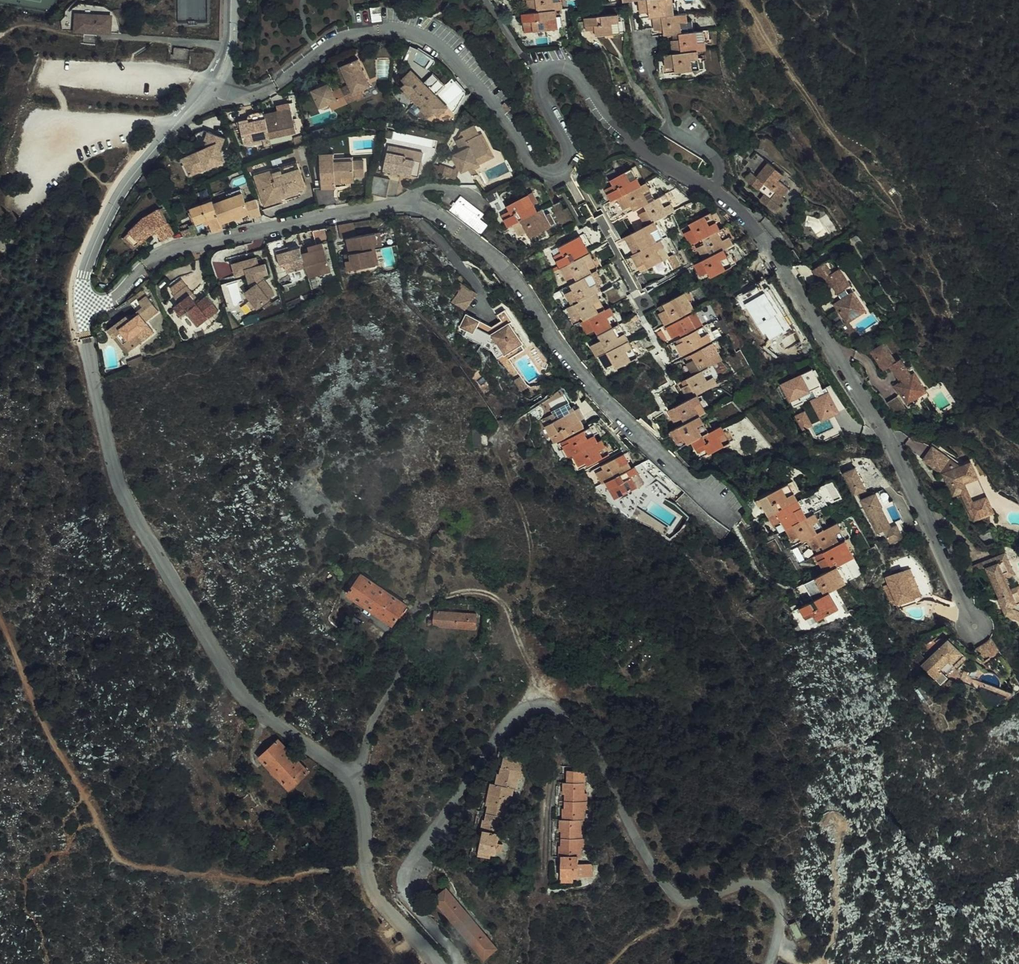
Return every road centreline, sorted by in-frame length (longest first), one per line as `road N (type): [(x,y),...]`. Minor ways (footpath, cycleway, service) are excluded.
road 1 (residential): [(207,84),(219,95),(245,98),(343,38),(403,32),(462,69),(545,175),(566,162),(565,140),(536,87),(539,72),(554,65),(573,72),(613,133),(732,207),(773,255),(891,445),(972,626)]
road 2 (residential): [(79,306),(111,297),(176,250),(356,210),(404,205),(435,214),(515,283),(605,404),(719,506)]
road 3 (residential): [(436,963),(376,896),(350,781),(236,687),(140,528),(114,470),(79,306)]
road 4 (residential): [(79,306),(89,243),(112,198),(207,84)]
road 5 (track): [(423,604),(465,590),(496,599),(517,627),(538,682),(537,706)]
road 6 (track): [(504,610),(531,571),(524,516),(495,442)]
road 7 (track): [(845,149),(741,0)]

